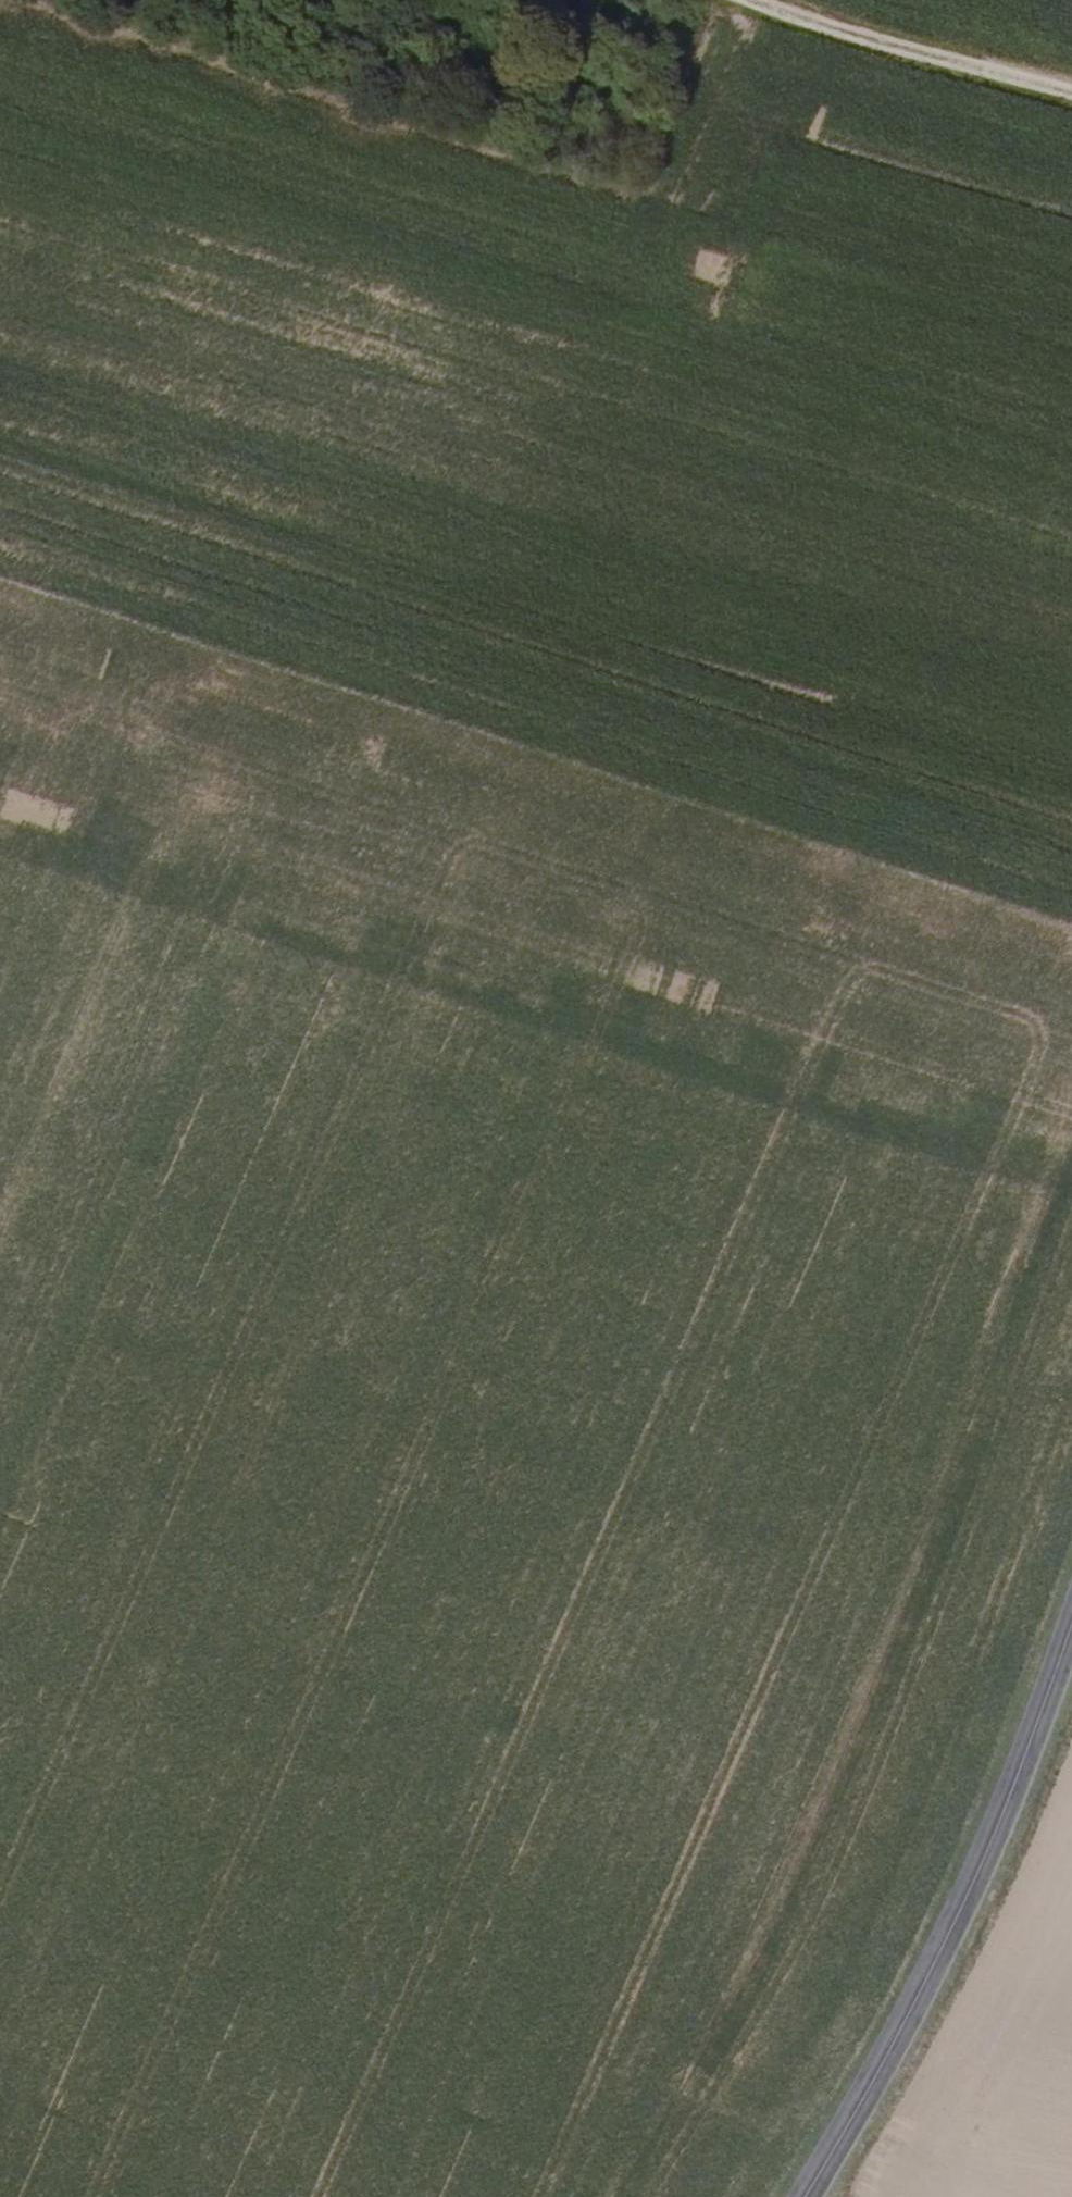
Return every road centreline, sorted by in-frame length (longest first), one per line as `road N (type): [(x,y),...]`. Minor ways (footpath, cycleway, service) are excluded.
road 1 (tertiary): [(1071,1628),(989,1857),(922,2003),(812,2196)]
road 2 (track): [(1071,86),(778,0)]

